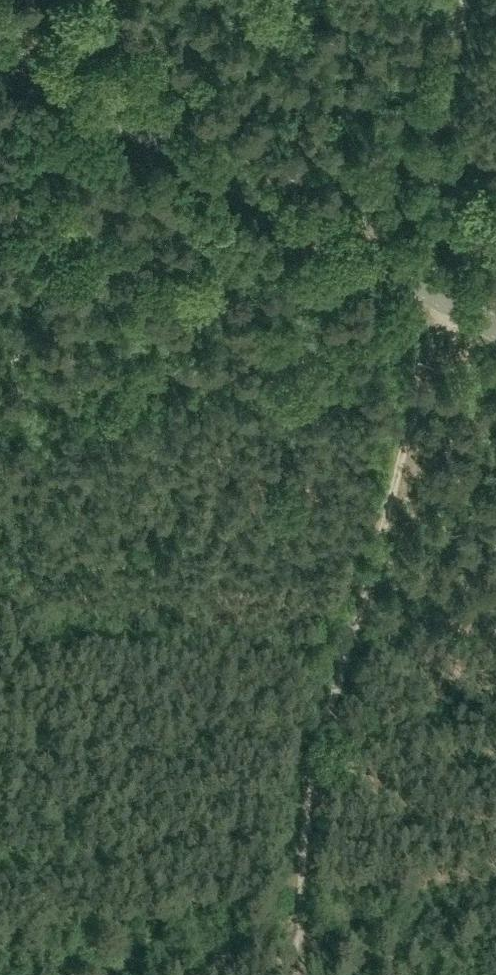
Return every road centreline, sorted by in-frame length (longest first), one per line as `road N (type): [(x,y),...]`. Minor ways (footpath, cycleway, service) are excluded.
road 1 (track): [(435,292),(292,856),(297,958)]
road 2 (tertiary): [(435,292),(0,46)]
road 3 (track): [(413,280),(468,0)]
road 4 (track): [(297,958),(141,974)]

